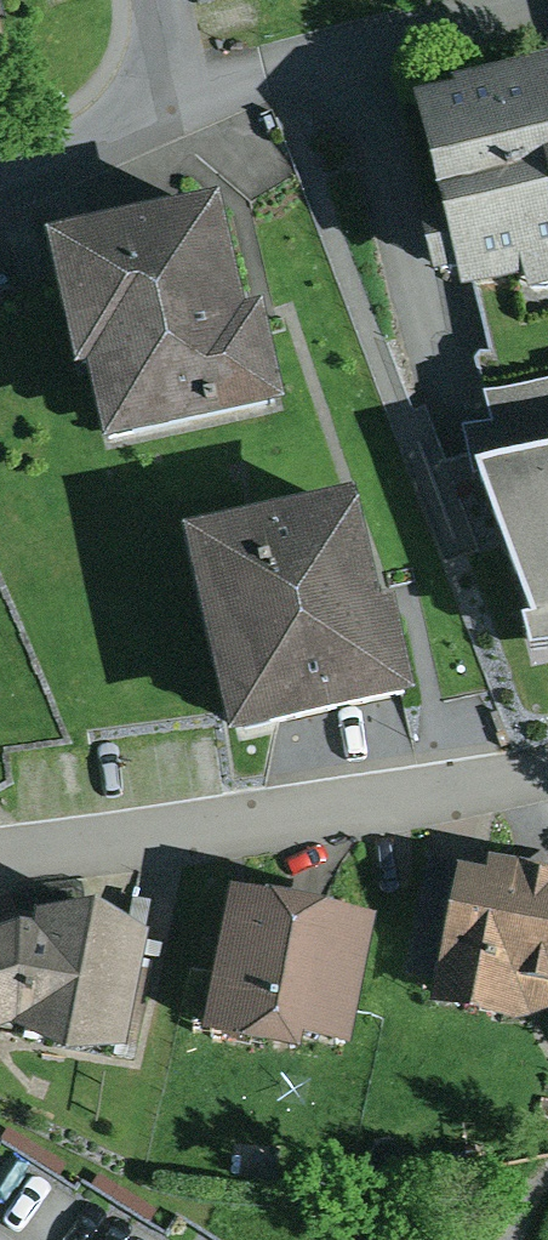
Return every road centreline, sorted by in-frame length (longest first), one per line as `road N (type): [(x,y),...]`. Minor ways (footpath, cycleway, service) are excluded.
road 1 (residential): [(0,192),(291,76),(547,5)]
road 2 (residential): [(0,851),(469,789),(547,769)]

